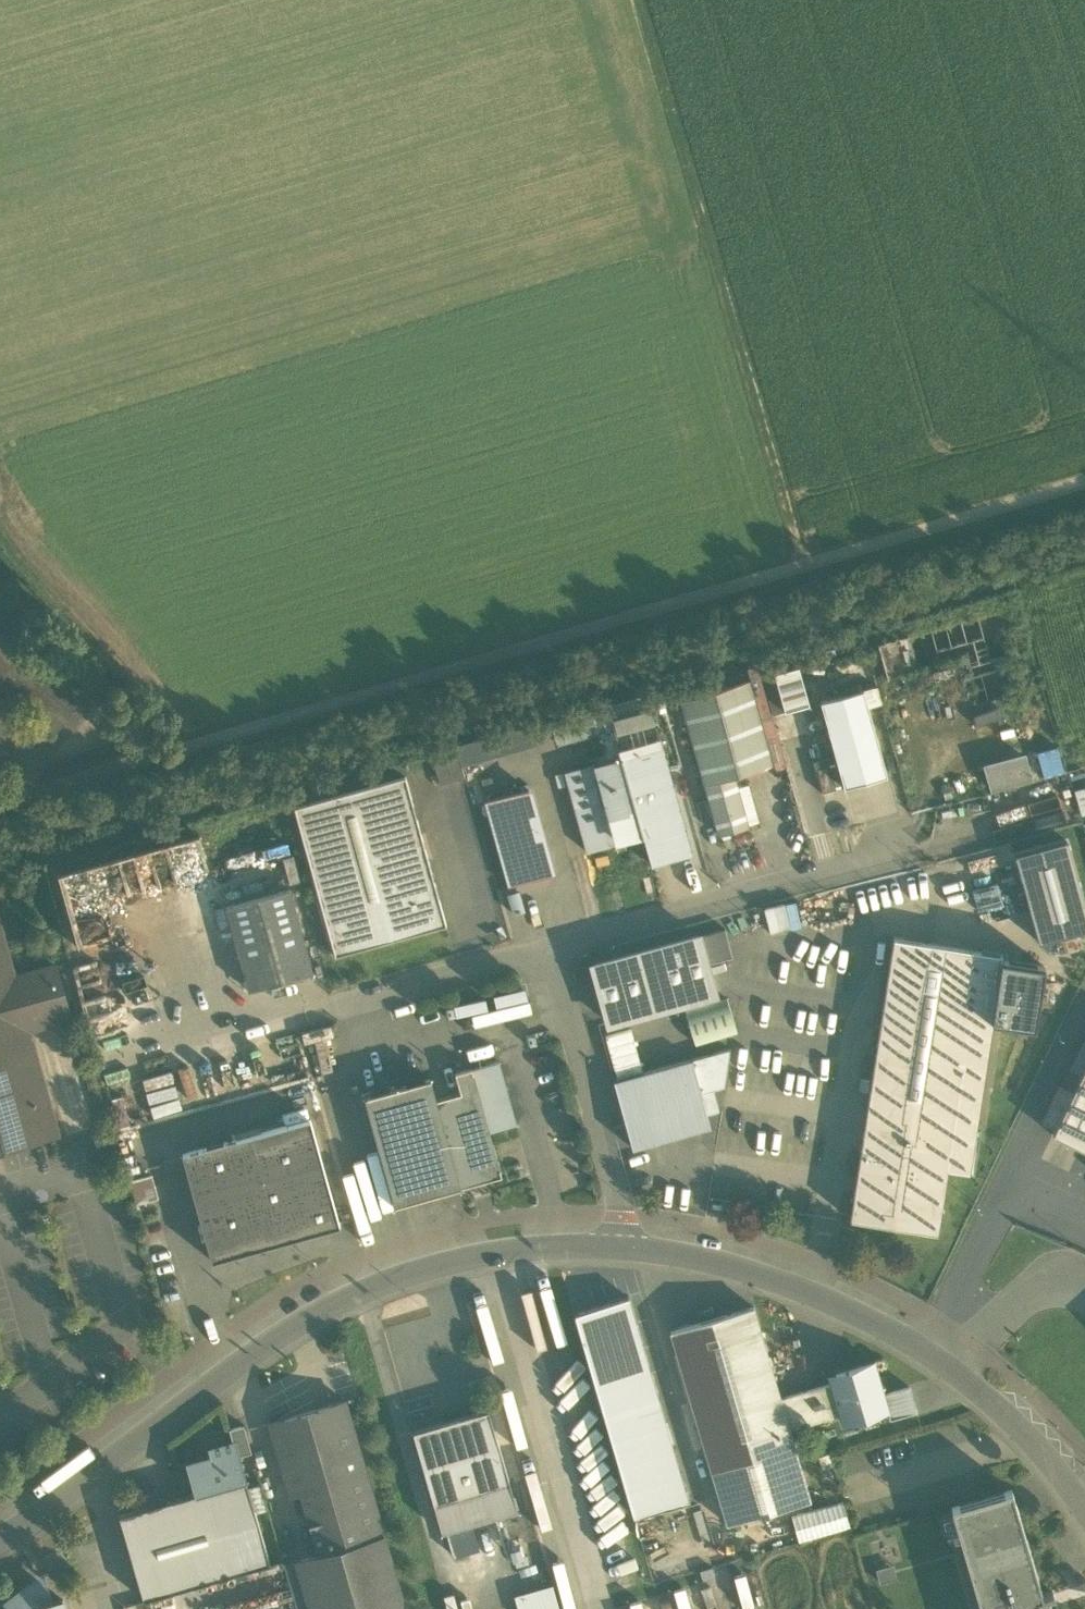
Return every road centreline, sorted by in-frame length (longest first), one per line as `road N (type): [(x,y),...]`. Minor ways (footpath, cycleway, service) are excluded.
road 1 (track): [(1084,482),(0,801)]
road 2 (unclassified): [(0,1535),(295,1324),(389,1278),(466,1256),(627,1245)]
road 3 (track): [(802,566),(636,0)]
road 4 (unclassified): [(627,1245),(799,1288),(930,1353),(999,1408),(1084,1509)]
road 5 (unclassified): [(551,947),(899,845)]
road 6 (unclassified): [(627,1245),(551,947)]
road 7 (unclassified): [(376,995),(551,947)]

